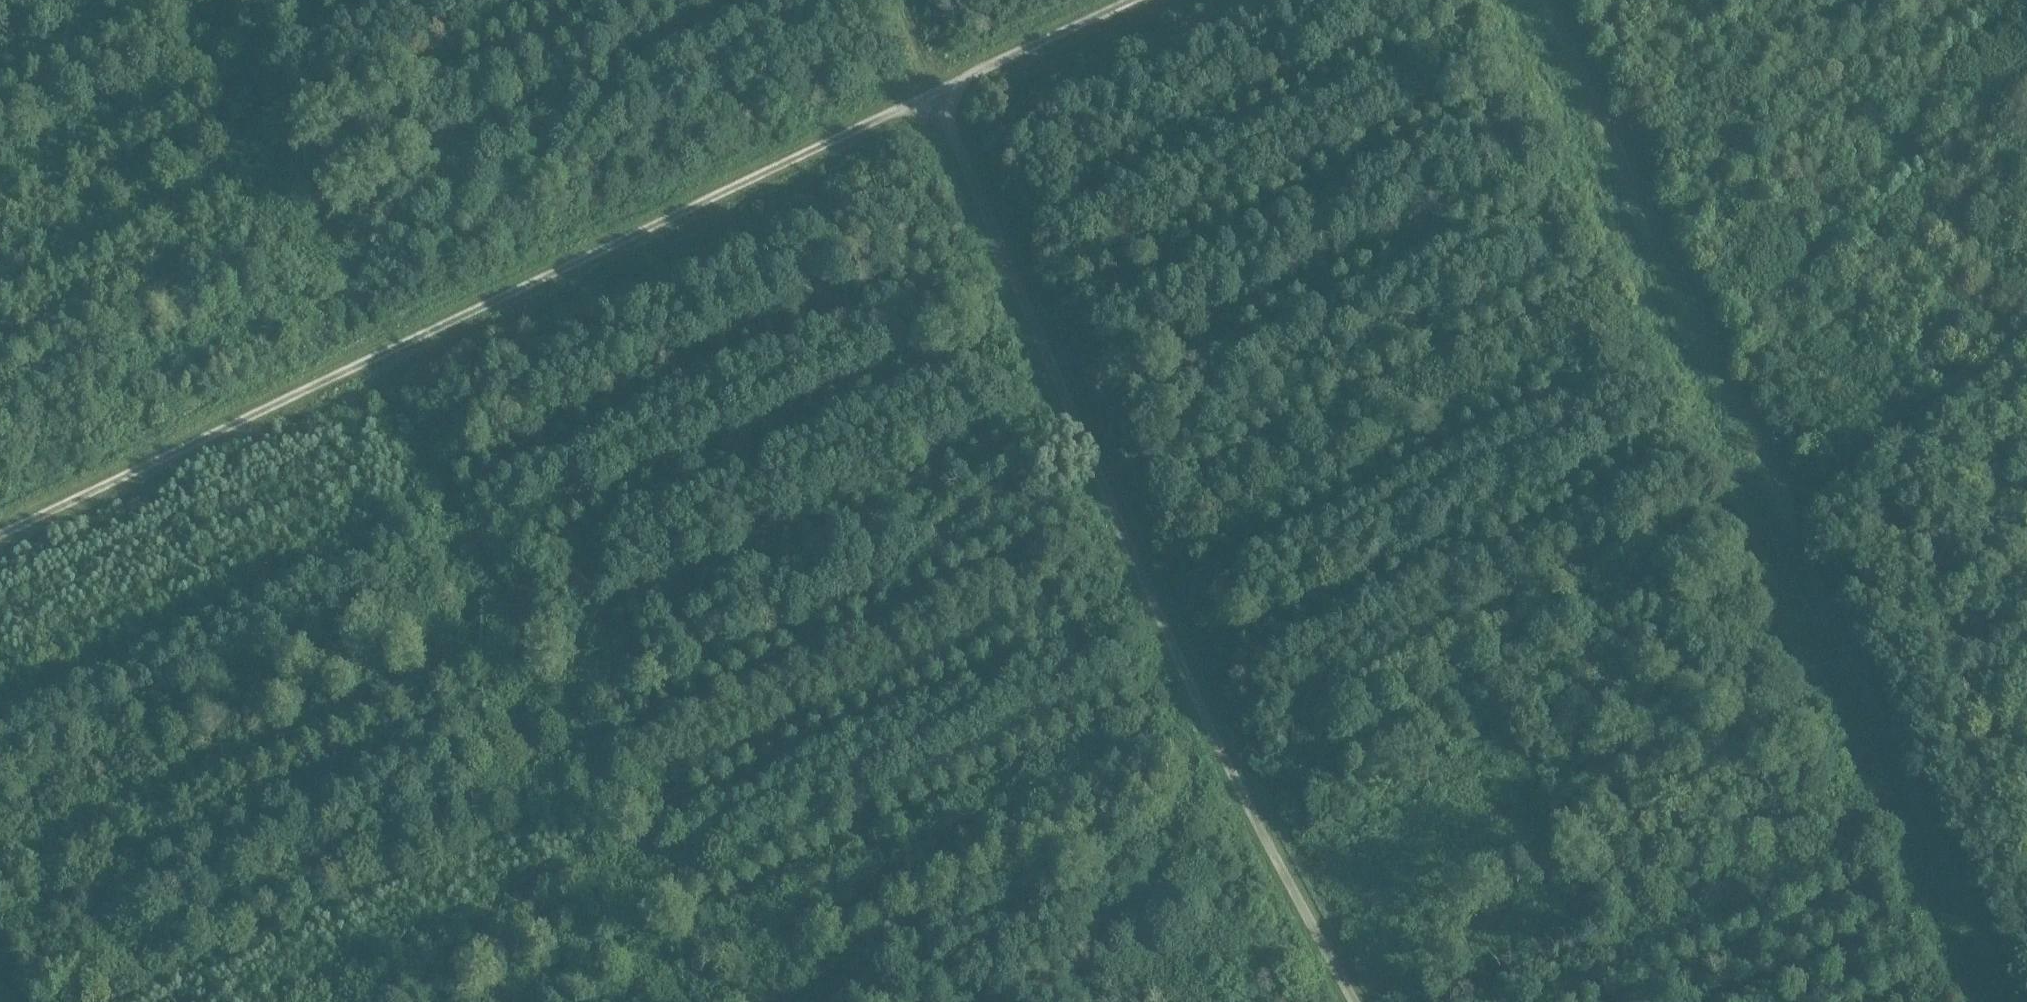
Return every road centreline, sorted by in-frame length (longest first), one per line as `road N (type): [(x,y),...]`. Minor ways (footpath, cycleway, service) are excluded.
road 1 (track): [(1138,0),(0,537)]
road 2 (track): [(1968,1001),(1498,0)]
road 3 (track): [(937,92),(1243,797),(1352,1001)]

